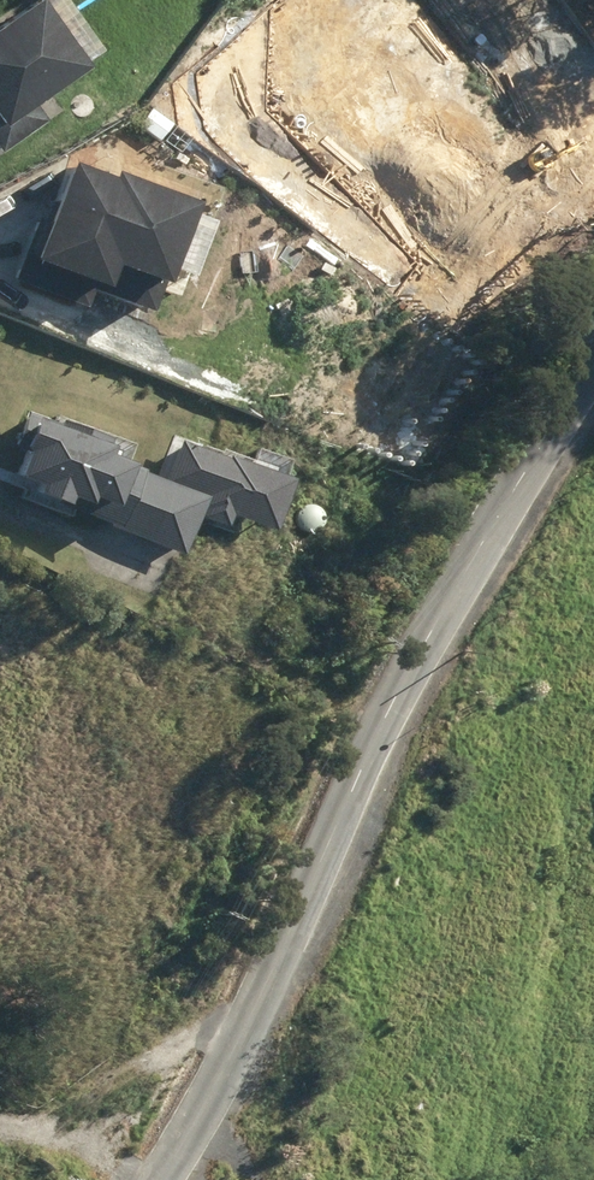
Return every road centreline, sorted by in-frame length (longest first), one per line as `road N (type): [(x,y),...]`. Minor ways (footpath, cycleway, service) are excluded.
road 1 (unclassified): [(593,355),(151,1179)]
road 2 (track): [(240,1014),(52,1118),(0,1126)]
road 3 (track): [(0,1126),(97,1156),(134,1179)]

